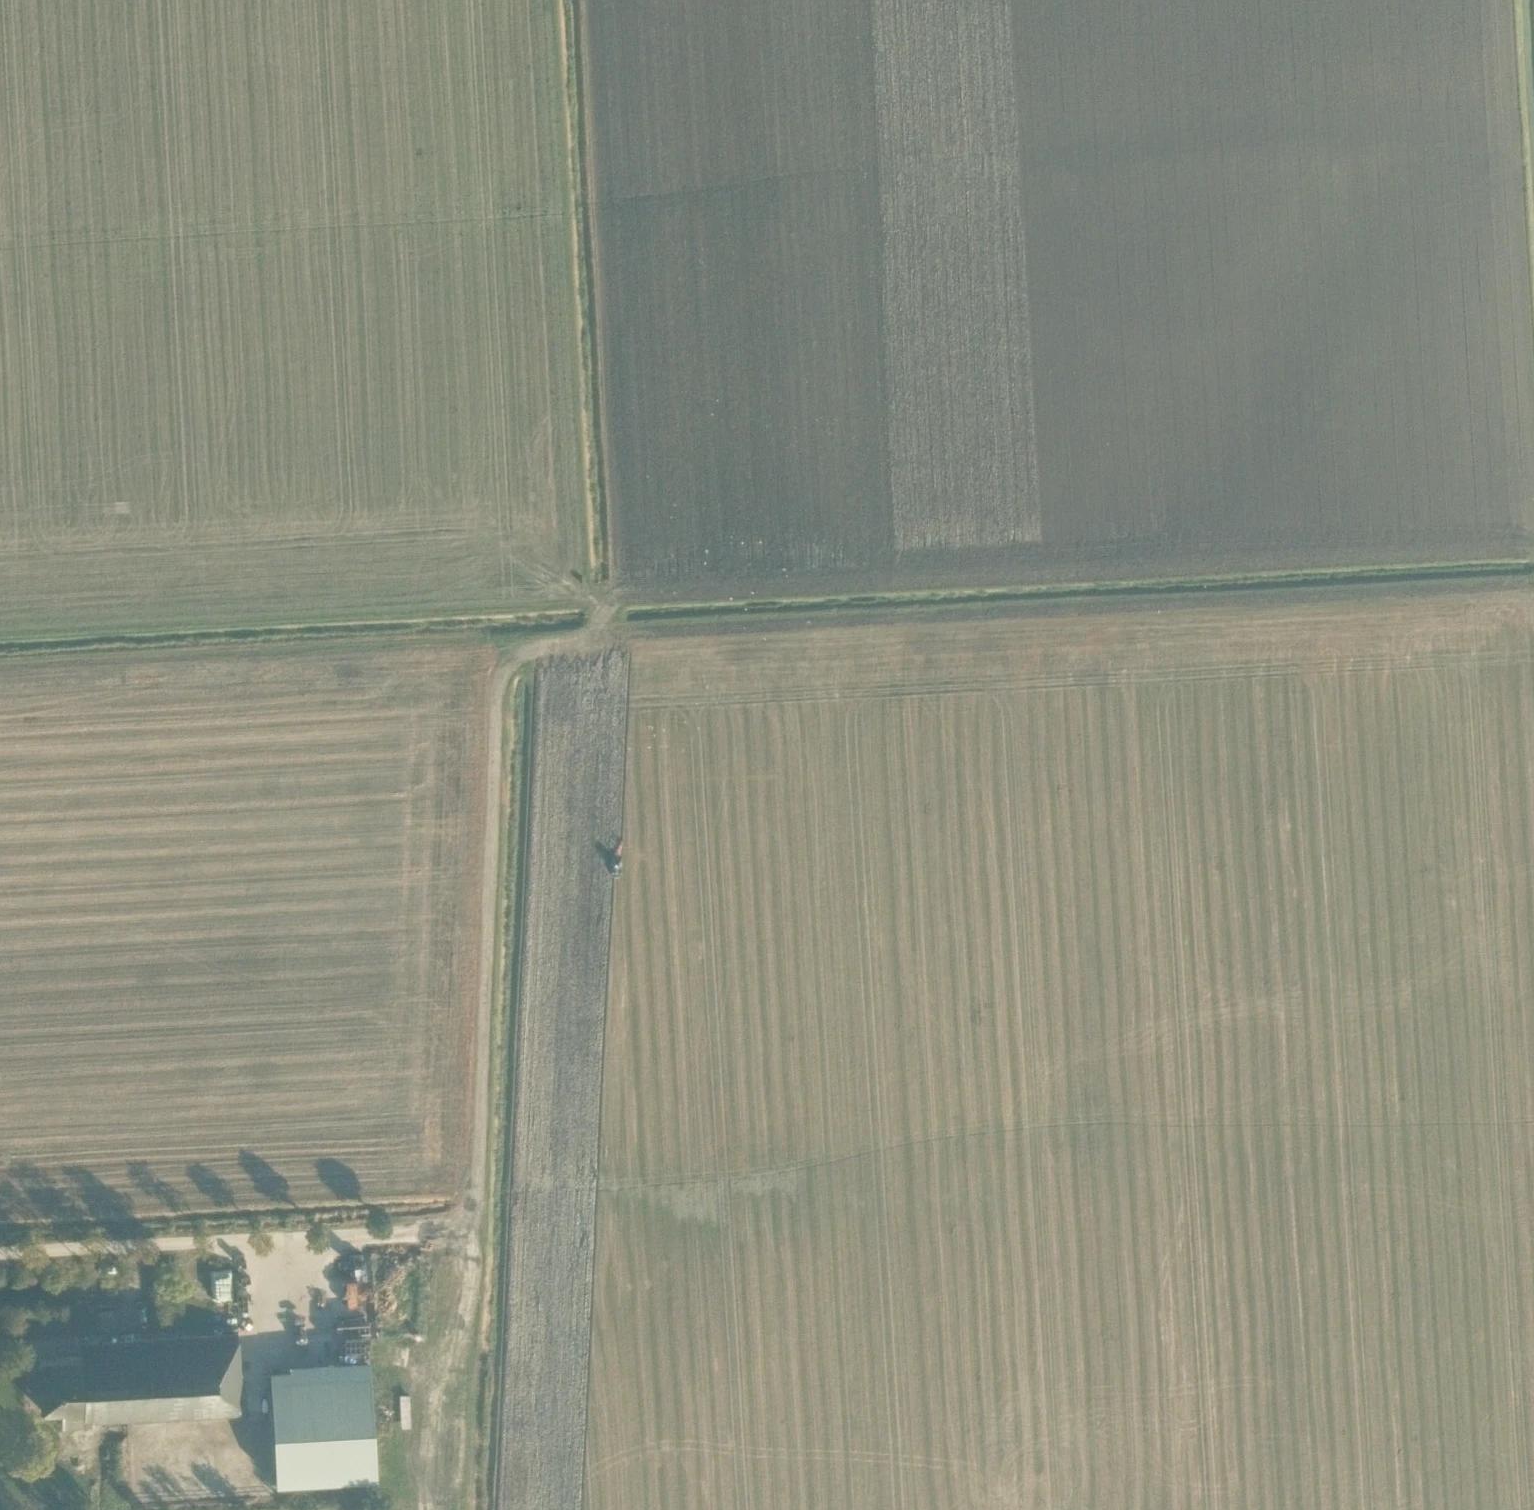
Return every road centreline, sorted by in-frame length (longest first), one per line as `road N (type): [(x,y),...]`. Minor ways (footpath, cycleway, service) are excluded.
road 1 (track): [(420,1233),(456,1228),(477,1204),(505,667),(531,647),(585,639),(603,615),(602,598)]
road 2 (track): [(456,1228),(470,1266),(466,1313),(423,1356),(413,1385),(422,1509)]

